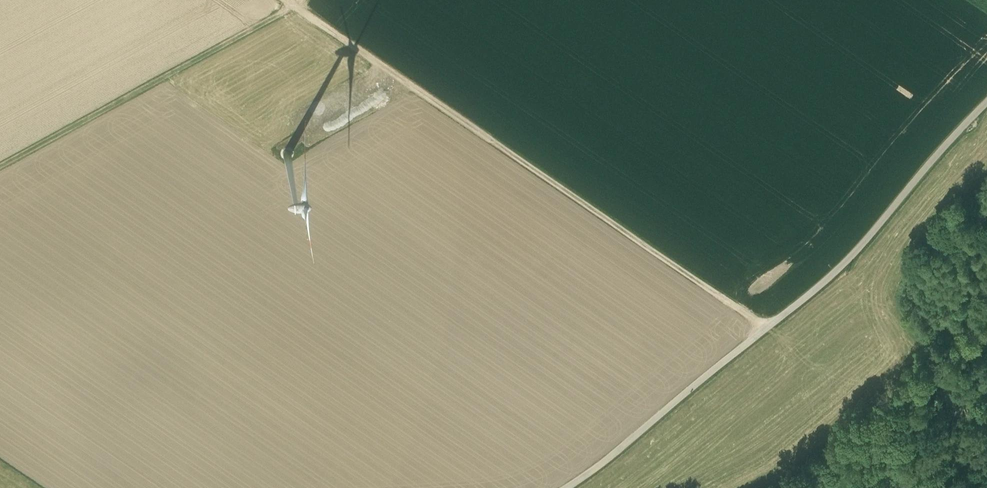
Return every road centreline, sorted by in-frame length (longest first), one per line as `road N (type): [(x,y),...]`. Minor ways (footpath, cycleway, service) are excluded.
road 1 (track): [(285,0),(765,328)]
road 2 (unclassified): [(986,100),(847,261),(562,487)]
road 3 (track): [(0,167),(299,0)]

